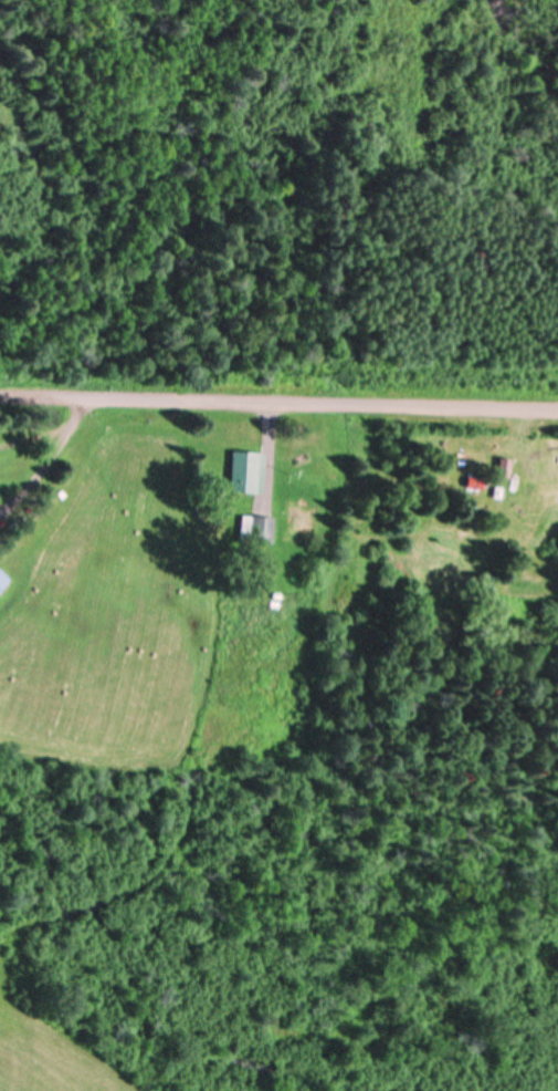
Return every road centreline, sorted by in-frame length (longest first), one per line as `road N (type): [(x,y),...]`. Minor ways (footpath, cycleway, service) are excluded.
road 1 (residential): [(557,394),(0,377)]

